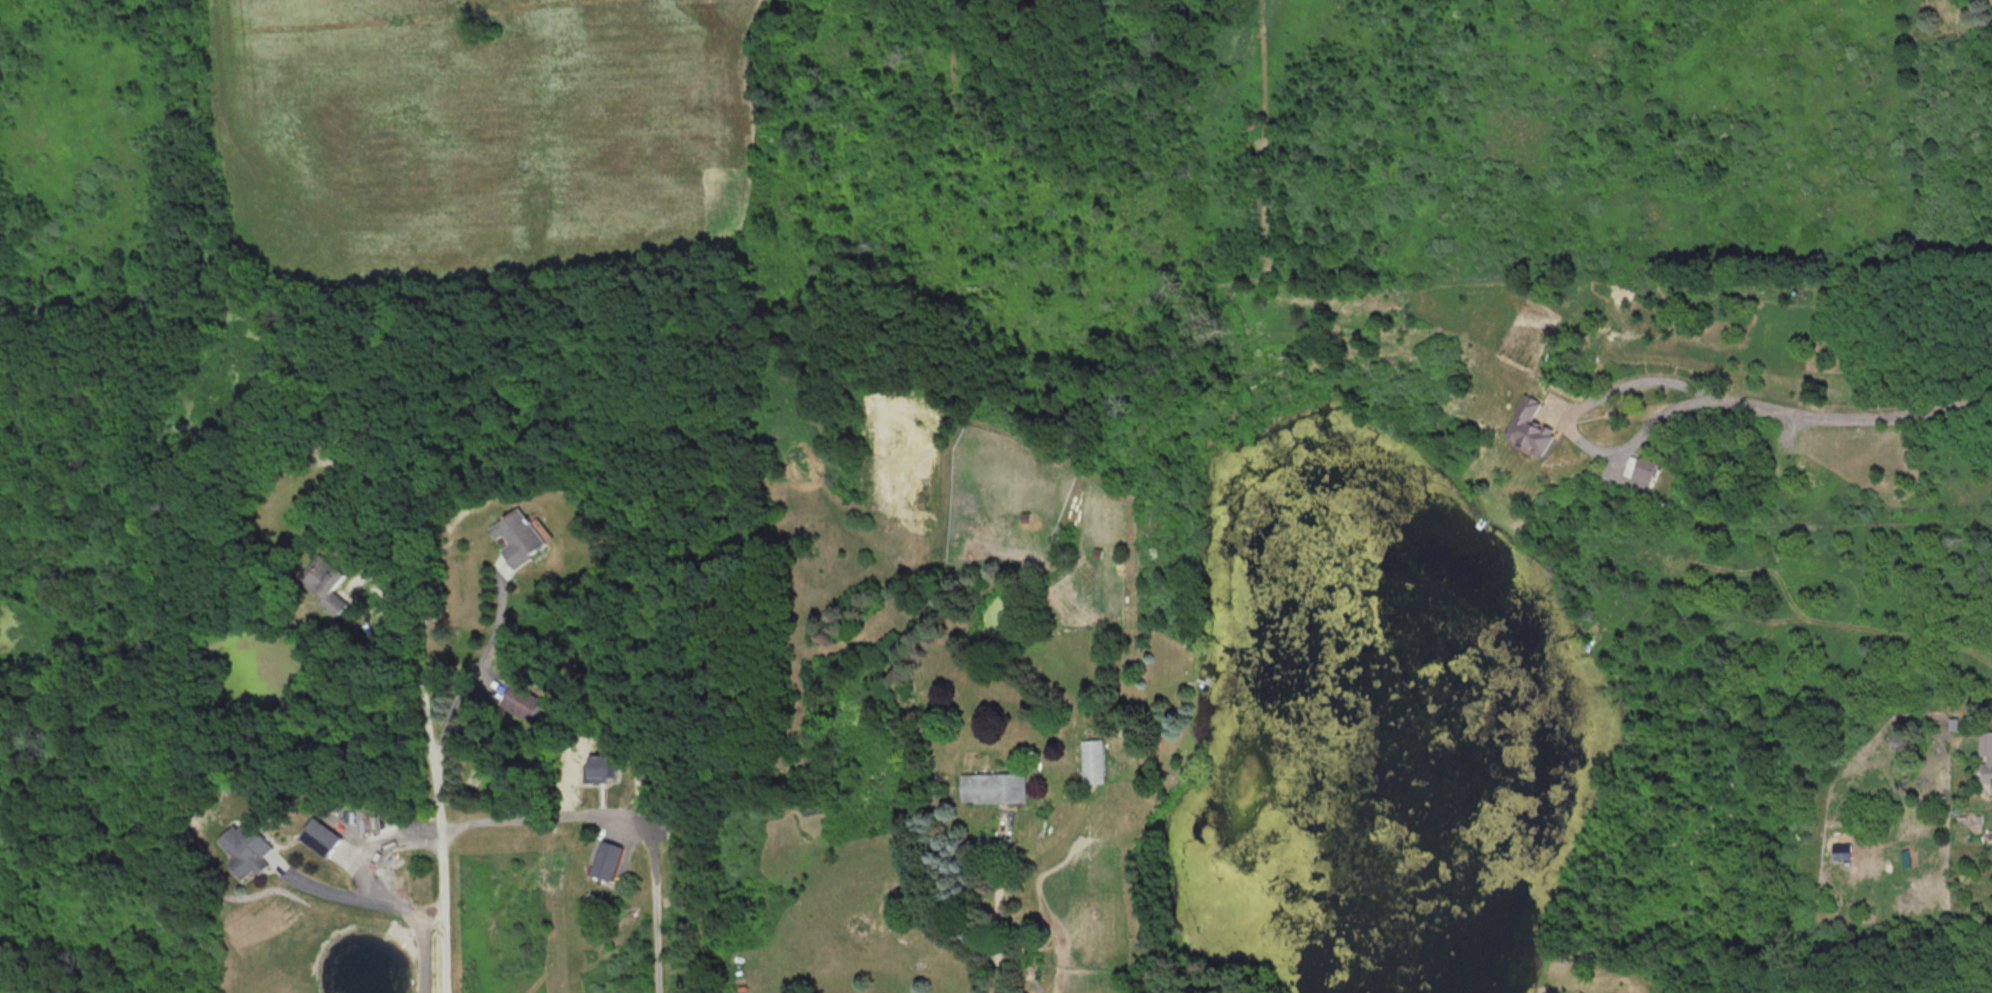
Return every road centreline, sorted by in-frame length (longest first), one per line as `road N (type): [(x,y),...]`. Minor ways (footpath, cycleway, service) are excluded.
road 1 (residential): [(436,992),(433,742)]

